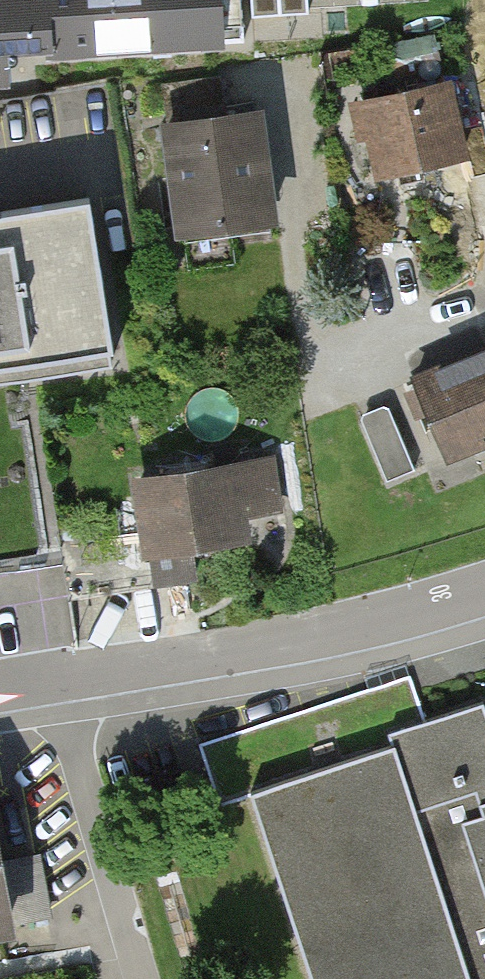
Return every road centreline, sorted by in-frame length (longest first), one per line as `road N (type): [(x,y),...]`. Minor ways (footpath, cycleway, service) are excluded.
road 1 (residential): [(52,681),(296,640),(484,588)]
road 2 (residential): [(52,681),(142,978)]

